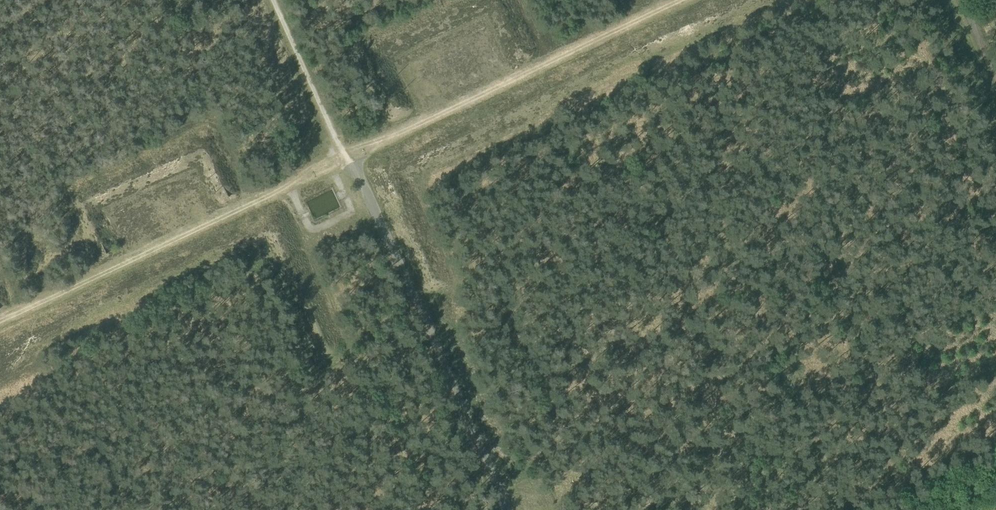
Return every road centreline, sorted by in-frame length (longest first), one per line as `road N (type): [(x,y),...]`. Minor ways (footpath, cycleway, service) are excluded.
road 1 (track): [(510,509),(347,158)]
road 2 (track): [(0,322),(347,158)]
road 3 (track): [(347,158),(680,0)]
road 4 (track): [(347,158),(273,0)]

